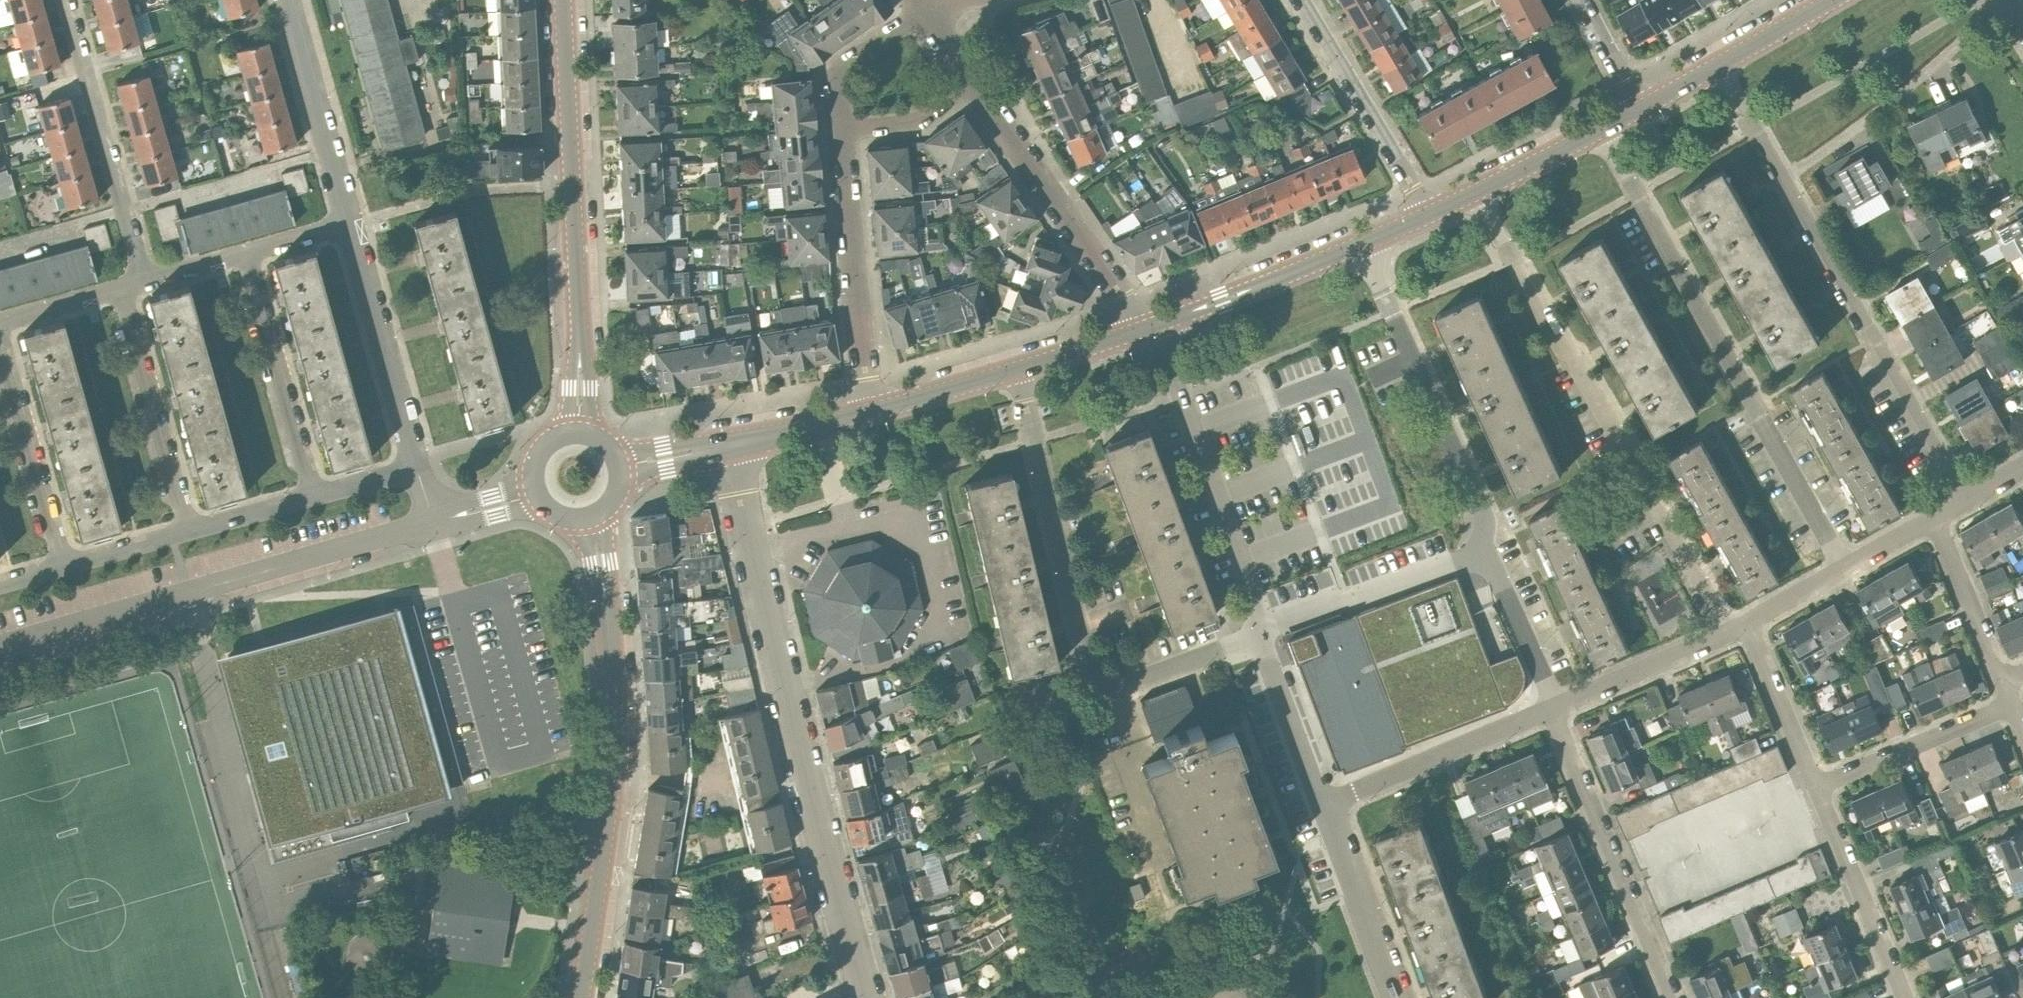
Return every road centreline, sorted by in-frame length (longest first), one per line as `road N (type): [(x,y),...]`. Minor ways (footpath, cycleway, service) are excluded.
road 1 (unclassified): [(862,997),(730,446)]
road 2 (unclassified): [(1729,632),(1476,194)]
road 3 (unclassified): [(1847,568),(1600,131)]
road 4 (unclassified): [(1966,501),(1718,66)]
road 5 (unclassified): [(1261,630),(1137,686),(1101,679),(1087,652),(1016,371)]
road 6 (residential): [(594,517),(610,634),(614,754),(580,997)]
road 7 (residential): [(0,648),(434,524)]
road 8 (residential): [(579,434),(562,0)]
road 9 (unclassified): [(1485,552),(1485,517),(1359,246)]
road 10 (unclassified): [(1261,630),(1181,395),(1144,328)]
road 11 (residential): [(1673,997),(1554,708)]
road 12 (residential): [(1144,328),(975,79)]
road 13 (residential): [(145,283),(65,0)]
road 14 (residential): [(870,411),(841,130)]
road 15 (residential): [(417,469),(348,224)]
road 16 (residential): [(315,497),(246,254)]
road 17 (residential): [(190,531),(120,290)]
road 18 (residential): [(1429,215),(1300,0)]
road 19 (residential): [(1324,805),(1554,708)]
road 20 (residential): [(66,567),(0,338)]
road 21 (unclassified): [(1485,552),(1261,630)]
road 22 (residential): [(348,224),(287,0)]
road 23 (residential): [(1144,328),(1359,246)]
road 24 (unclassified): [(1905,997),(1816,789)]
road 25 (unclassified): [(1816,789),(2012,704)]
road 26 (unclassified): [(1398,997),(1324,805)]
road 27 (unclassified): [(1554,708),(1729,632)]
road 28 (unclassified): [(1324,805),(1261,630)]
road 29 (unclassified): [(1816,789),(1746,622)]
road 30 (unclassified): [(2003,683),(1935,518)]
road 31 (unclassified): [(1554,708),(1485,552)]
road 32 (residential): [(841,130),(839,71),(928,9)]
road 33 (residential): [(870,411),(1016,371)]
road 34 (residential): [(841,130),(914,123),(975,79)]
road 35 (residential): [(730,446),(870,411)]
road 36 (residential): [(1476,194),(1600,131)]
road 37 (residential): [(1016,371),(1144,328)]
road 38 (residential): [(1718,66),(1833,0)]
road 39 (residential): [(190,531),(315,497)]
road 40 (residential): [(66,567),(190,531)]
road 41 (residential): [(0,323),(120,290)]
road 42 (residential): [(1639,110),(1582,0)]

